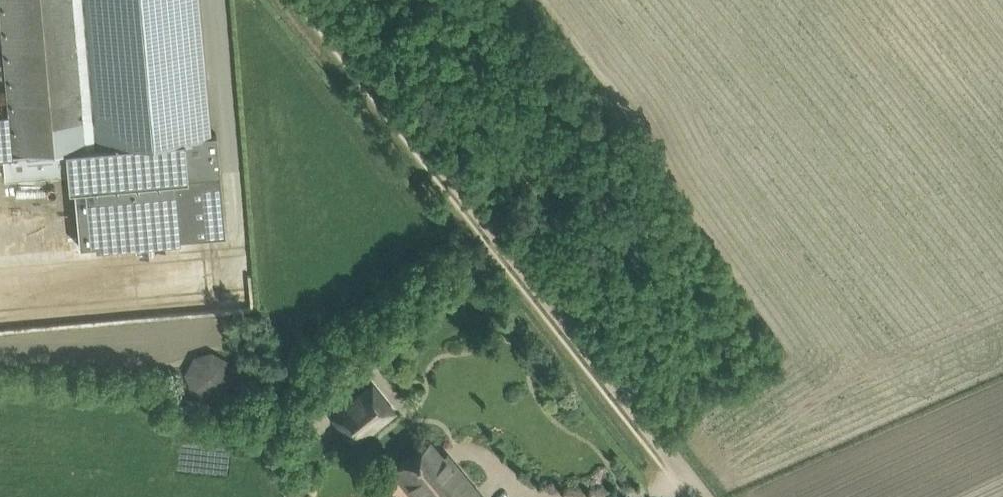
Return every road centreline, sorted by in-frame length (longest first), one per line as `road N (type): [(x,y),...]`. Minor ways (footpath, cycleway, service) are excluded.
road 1 (track): [(319,0),(714,496)]

